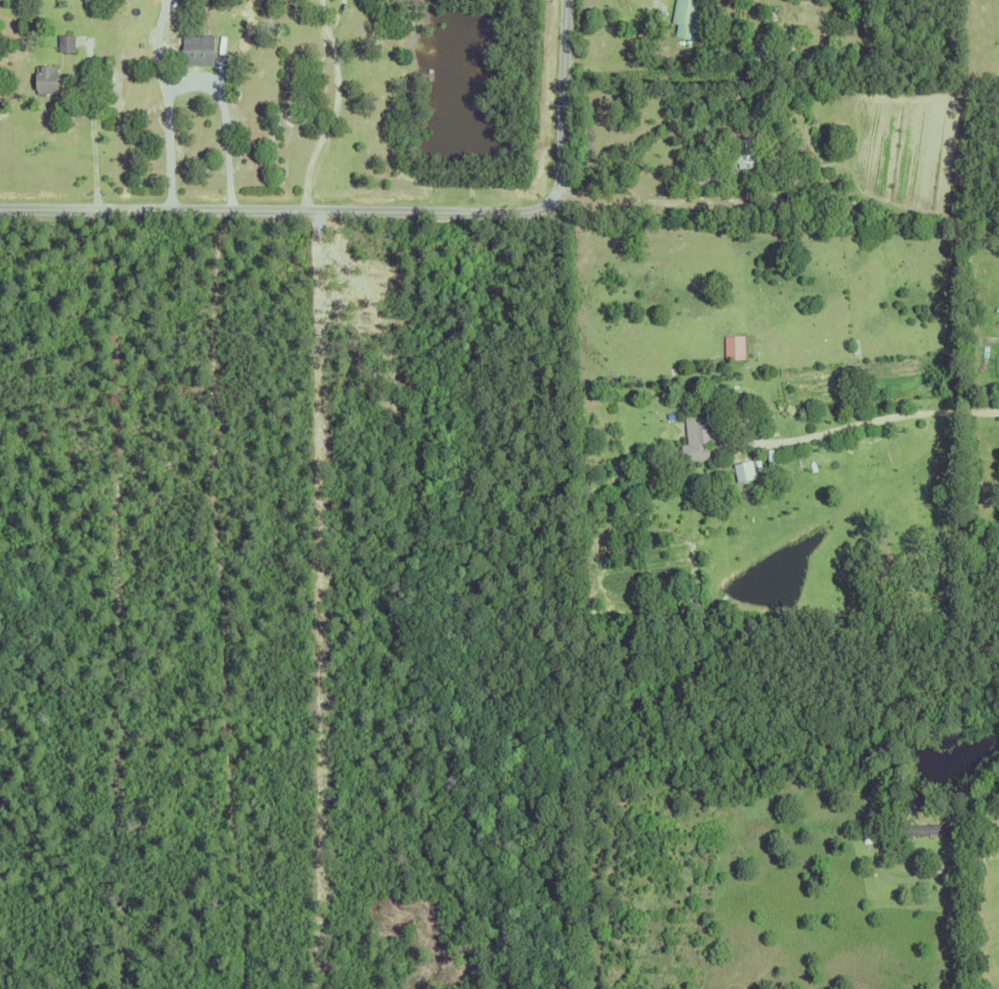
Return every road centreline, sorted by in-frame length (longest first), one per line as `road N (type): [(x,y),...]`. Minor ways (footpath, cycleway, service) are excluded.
road 1 (residential): [(0,210),(233,207),(441,216),(547,210),(560,183),(567,0)]

